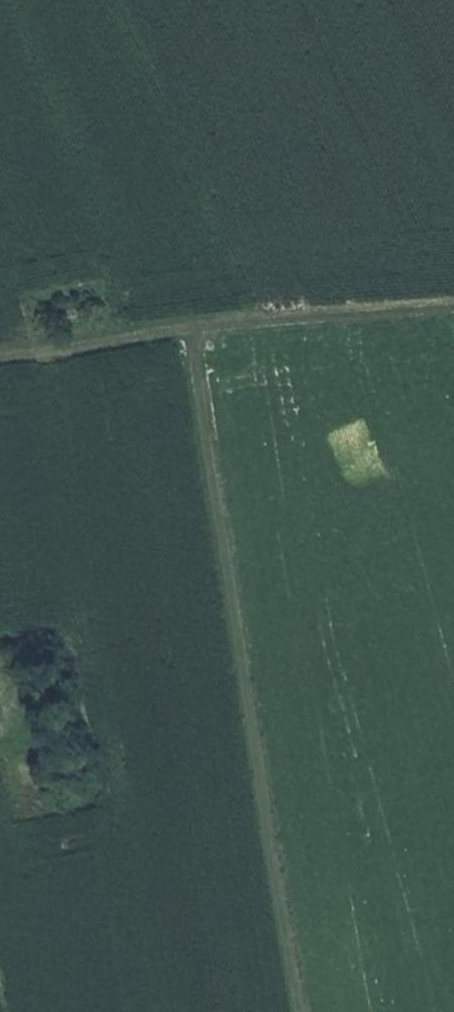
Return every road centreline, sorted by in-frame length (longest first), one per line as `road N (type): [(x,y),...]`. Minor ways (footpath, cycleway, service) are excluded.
road 1 (track): [(306,1011),(187,331)]
road 2 (track): [(0,356),(453,306)]

